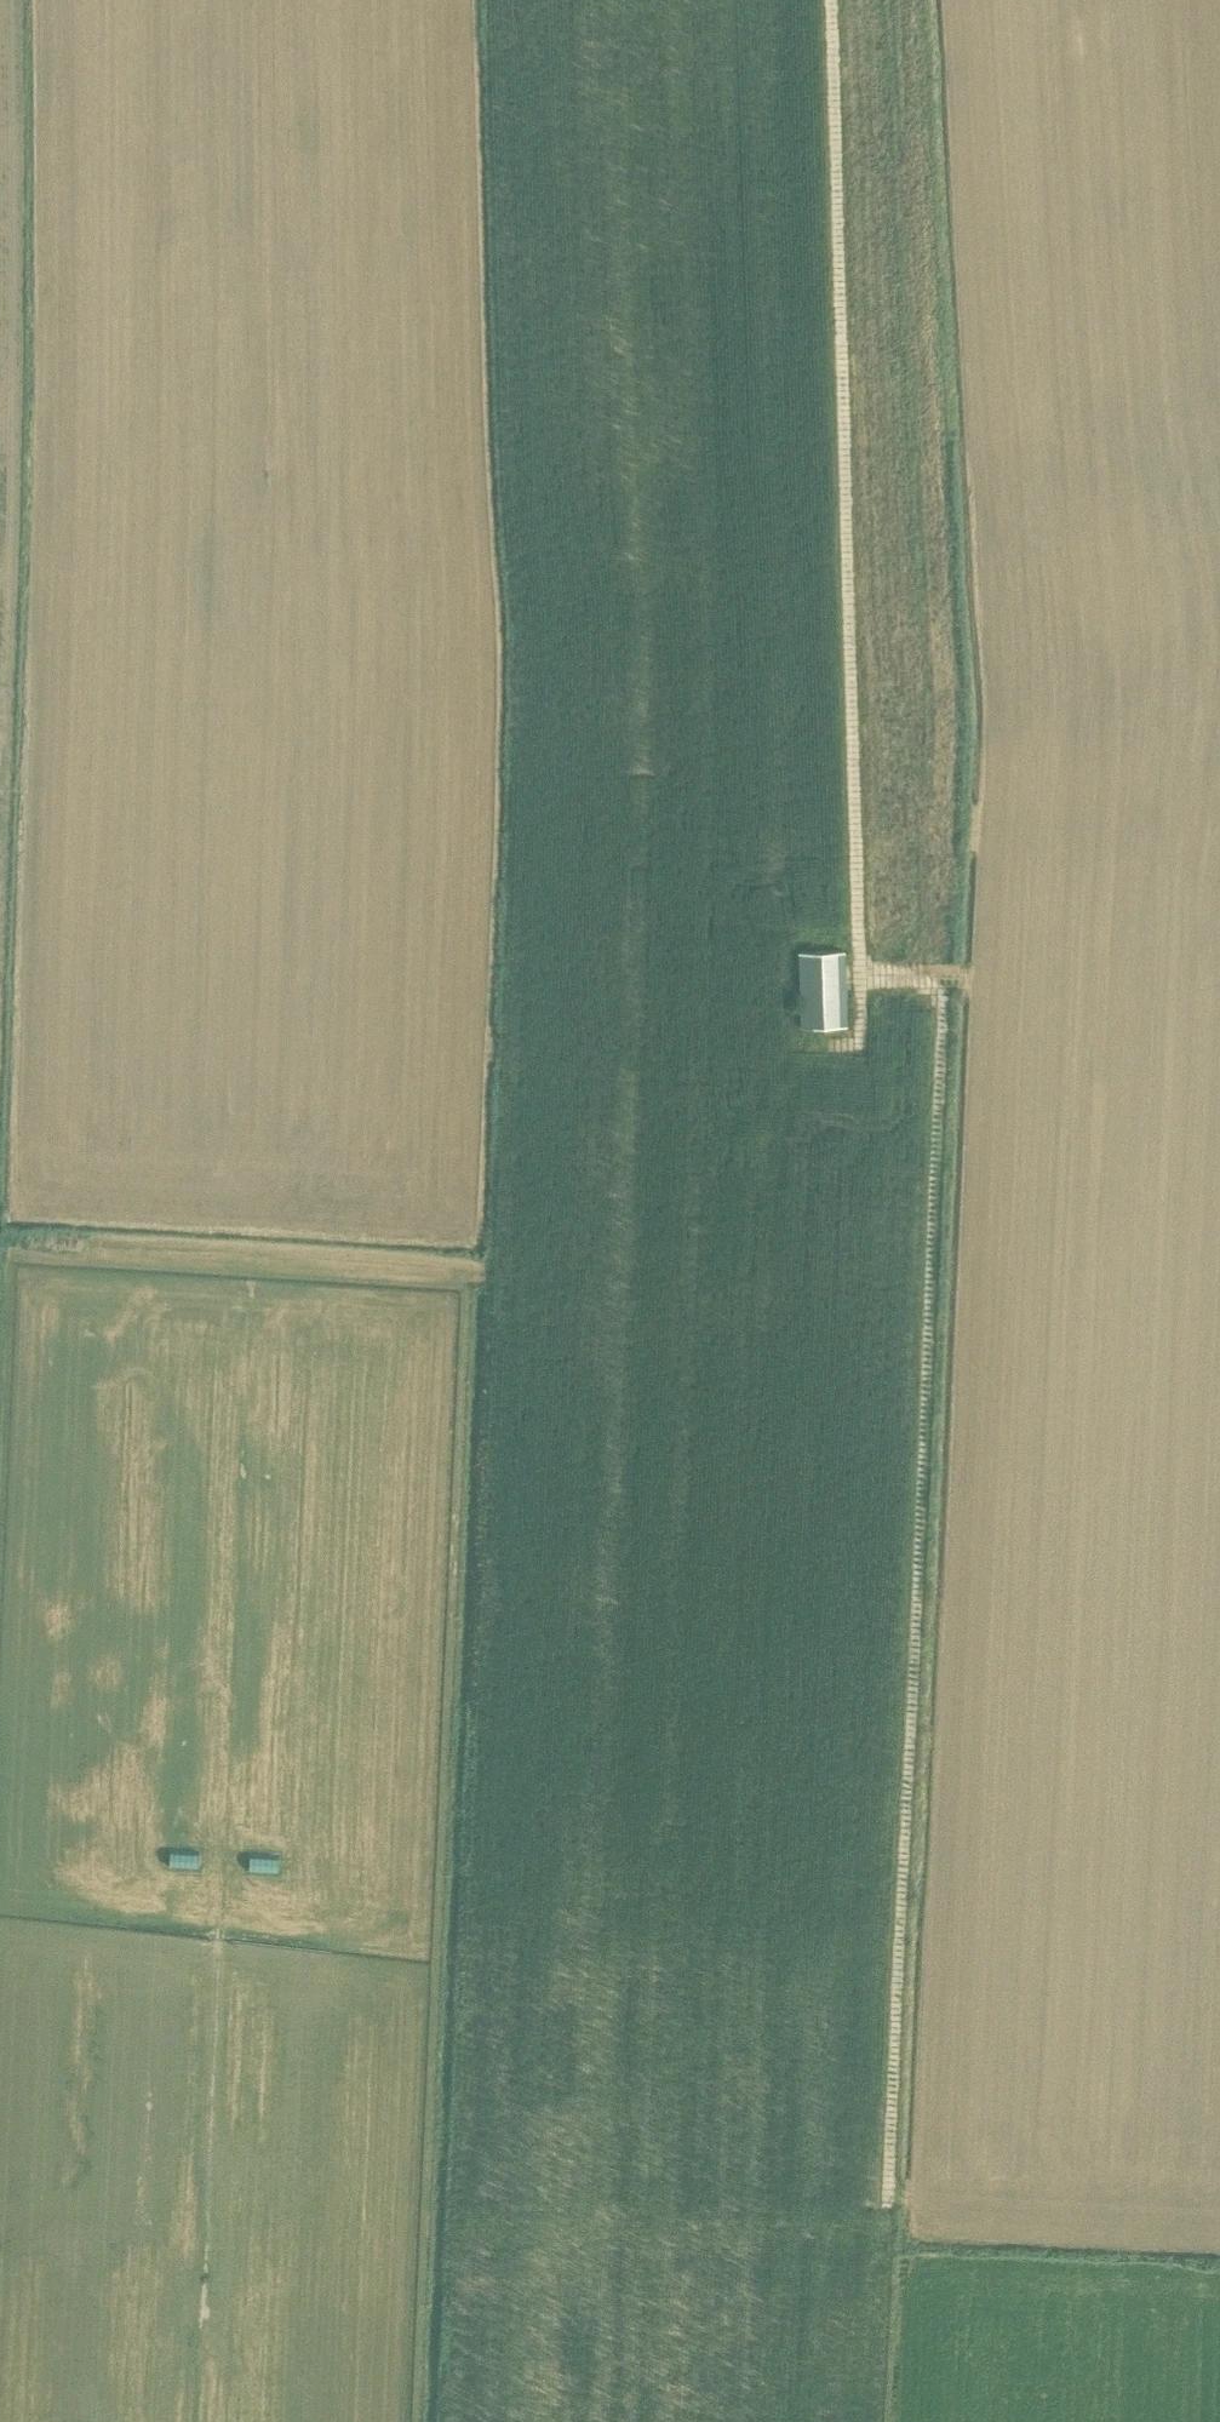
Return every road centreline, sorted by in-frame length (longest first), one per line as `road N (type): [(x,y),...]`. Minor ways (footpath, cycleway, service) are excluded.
road 1 (track): [(830,0),(862,982),(946,983),(889,2201)]

